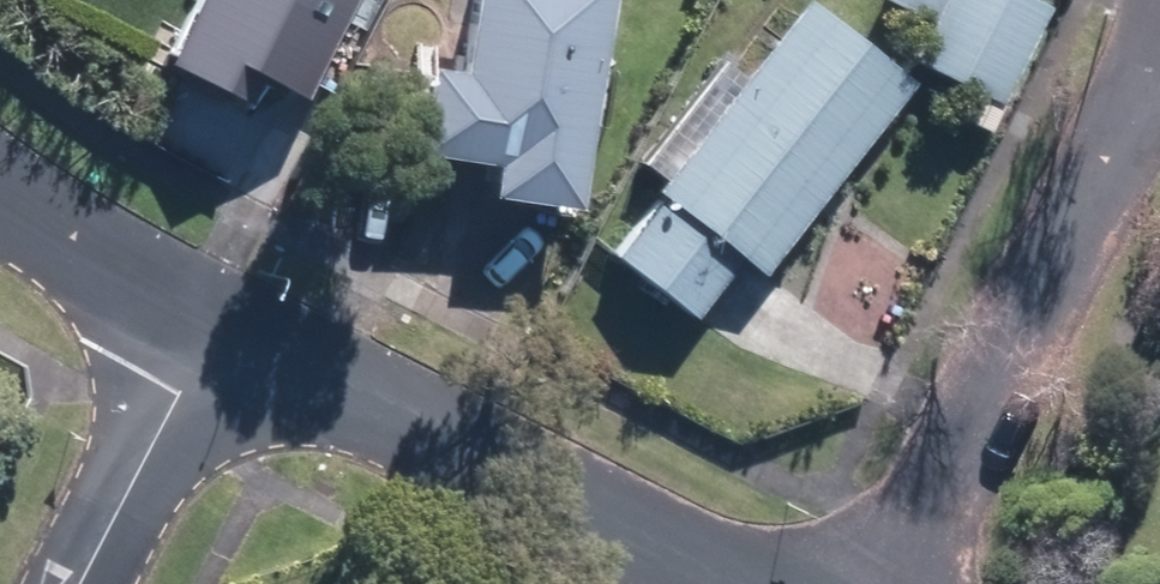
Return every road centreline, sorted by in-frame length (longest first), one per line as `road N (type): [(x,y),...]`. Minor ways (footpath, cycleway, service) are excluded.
road 1 (residential): [(1159,53),(890,583)]
road 2 (residential): [(215,330),(717,583)]
road 3 (residential): [(79,583),(215,330)]
road 4 (residential): [(0,206),(215,330)]

